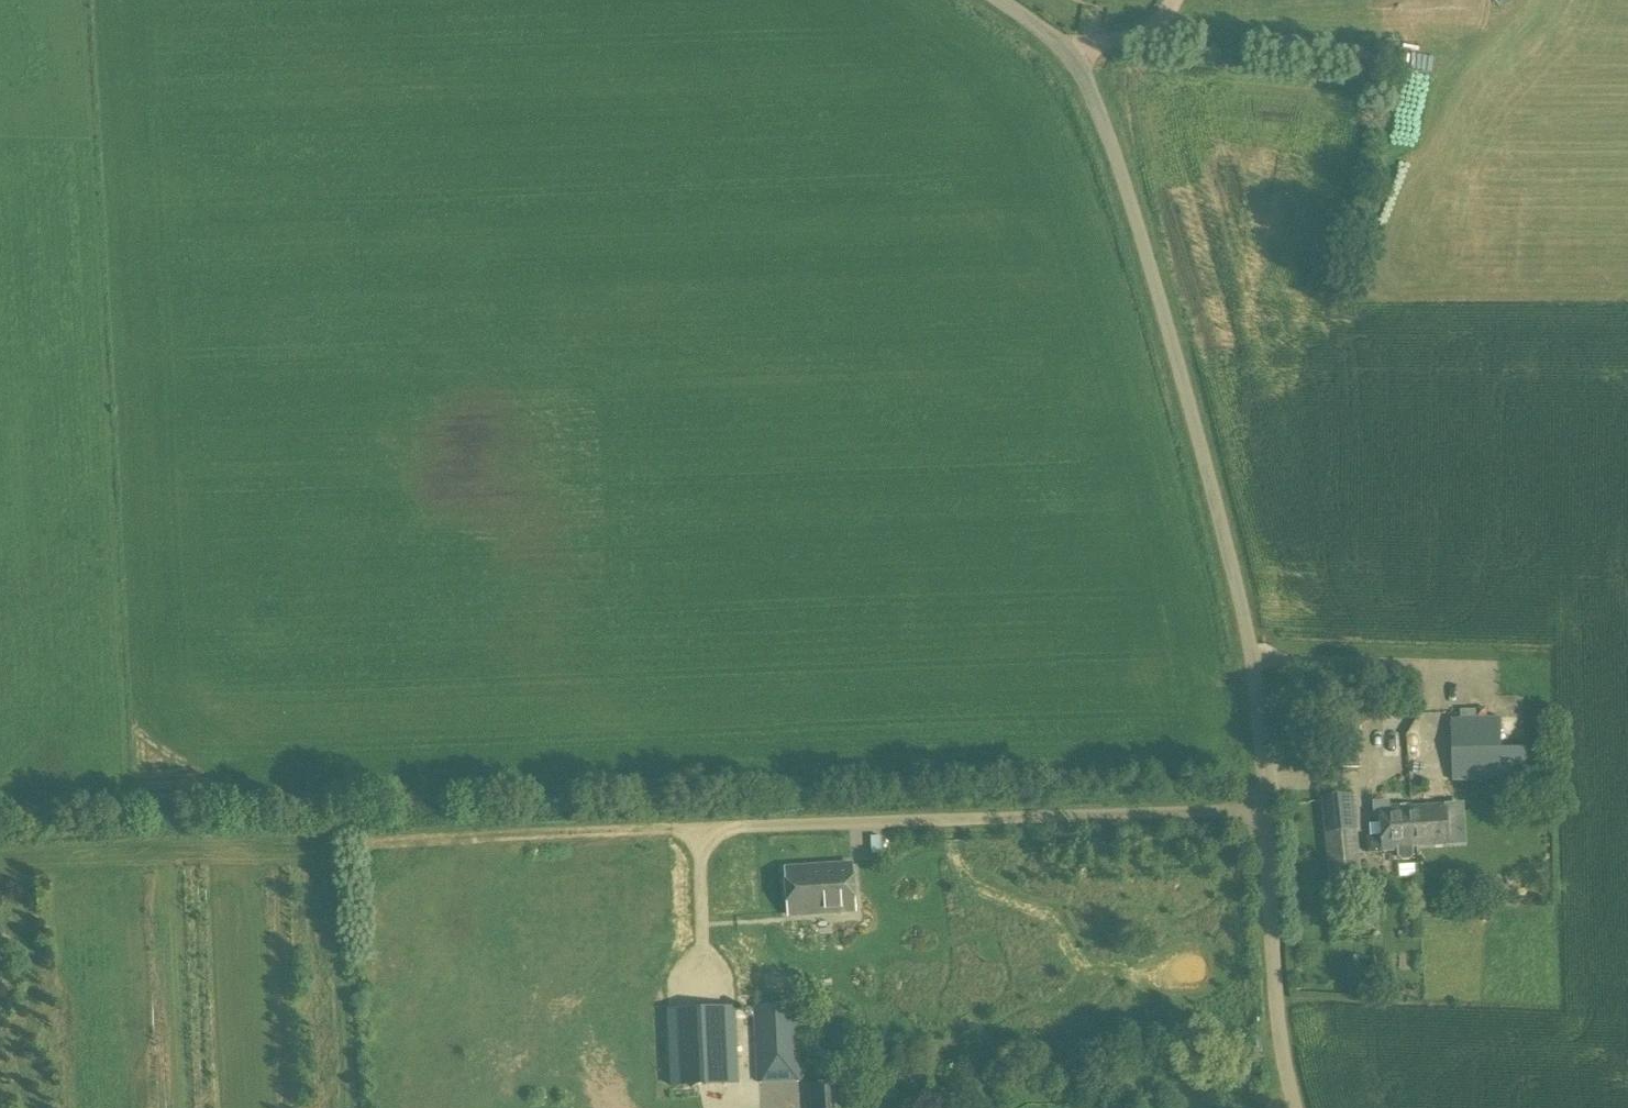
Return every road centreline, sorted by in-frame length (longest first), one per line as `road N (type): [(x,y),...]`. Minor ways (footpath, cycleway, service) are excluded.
road 1 (unclassified): [(1293,1107),(1281,1060),(1262,747),(1241,598),(1162,309),(1087,89),(1038,16),(1015,0)]

